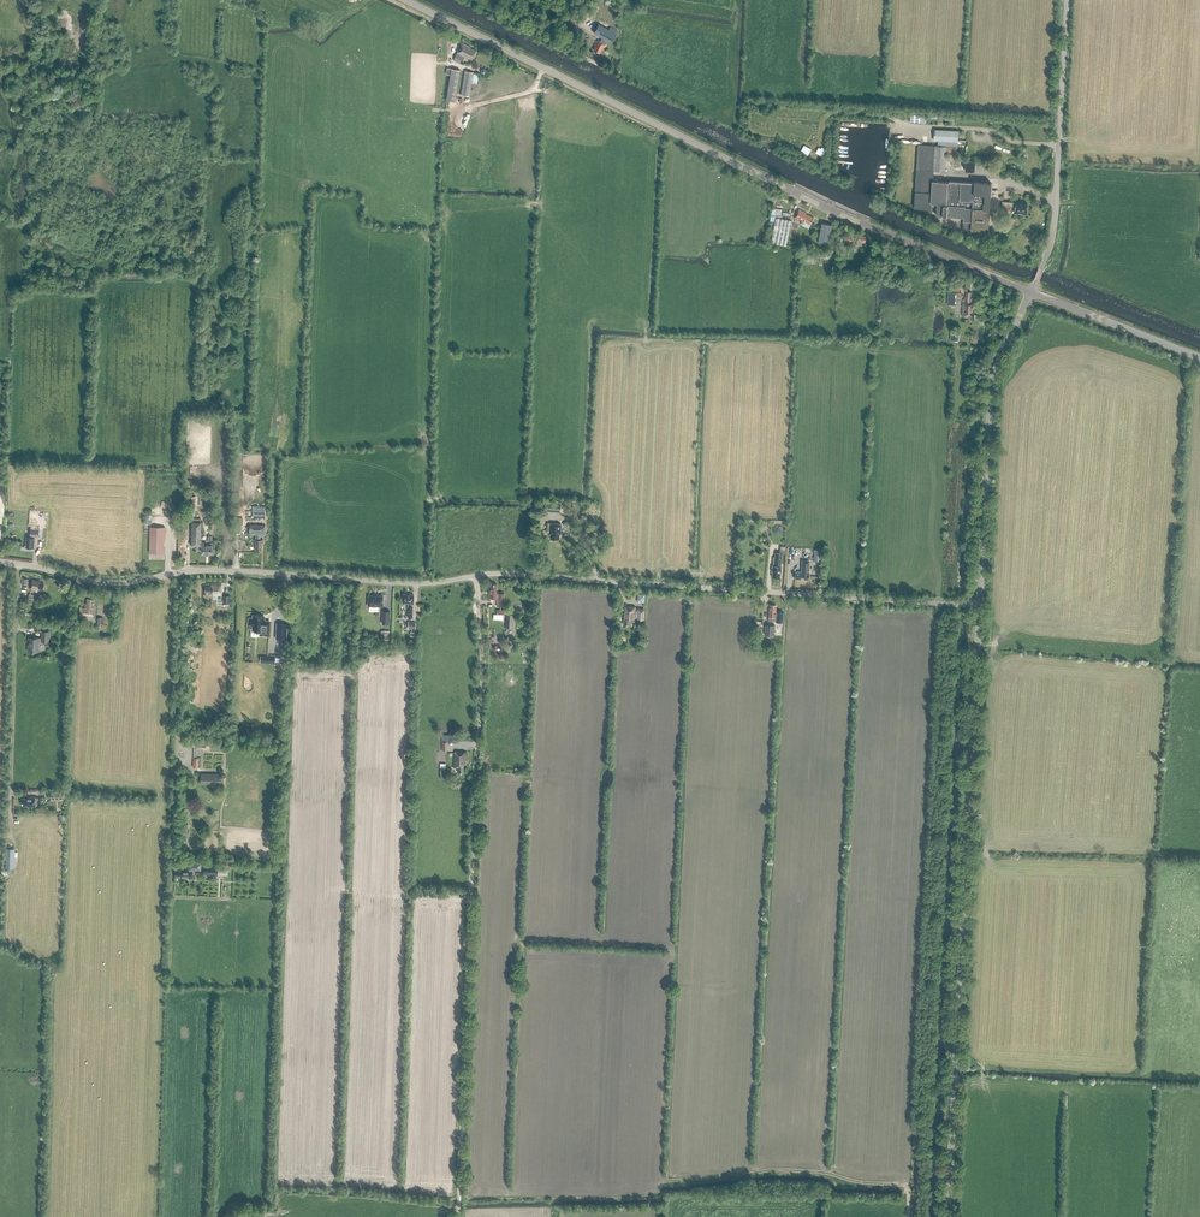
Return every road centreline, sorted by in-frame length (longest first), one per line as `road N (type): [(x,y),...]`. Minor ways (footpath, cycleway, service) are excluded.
road 1 (secondary): [(1031,293),(830,210),(403,0)]
road 2 (tertiary): [(946,1216),(979,606)]
road 3 (tertiary): [(979,606),(477,576)]
road 4 (tertiary): [(477,576),(416,584),(187,571),(107,582),(0,563)]
road 5 (track): [(457,1216),(478,746)]
road 6 (track): [(169,985),(178,573)]
road 7 (tertiary): [(979,606),(992,382),(1031,293)]
road 8 (tertiary): [(1031,293),(1056,209),(1067,0)]
road 9 (track): [(16,565),(10,844)]
road 10 (secondary): [(1199,358),(1031,293)]
road 11 (unclassified): [(478,746),(477,576)]

